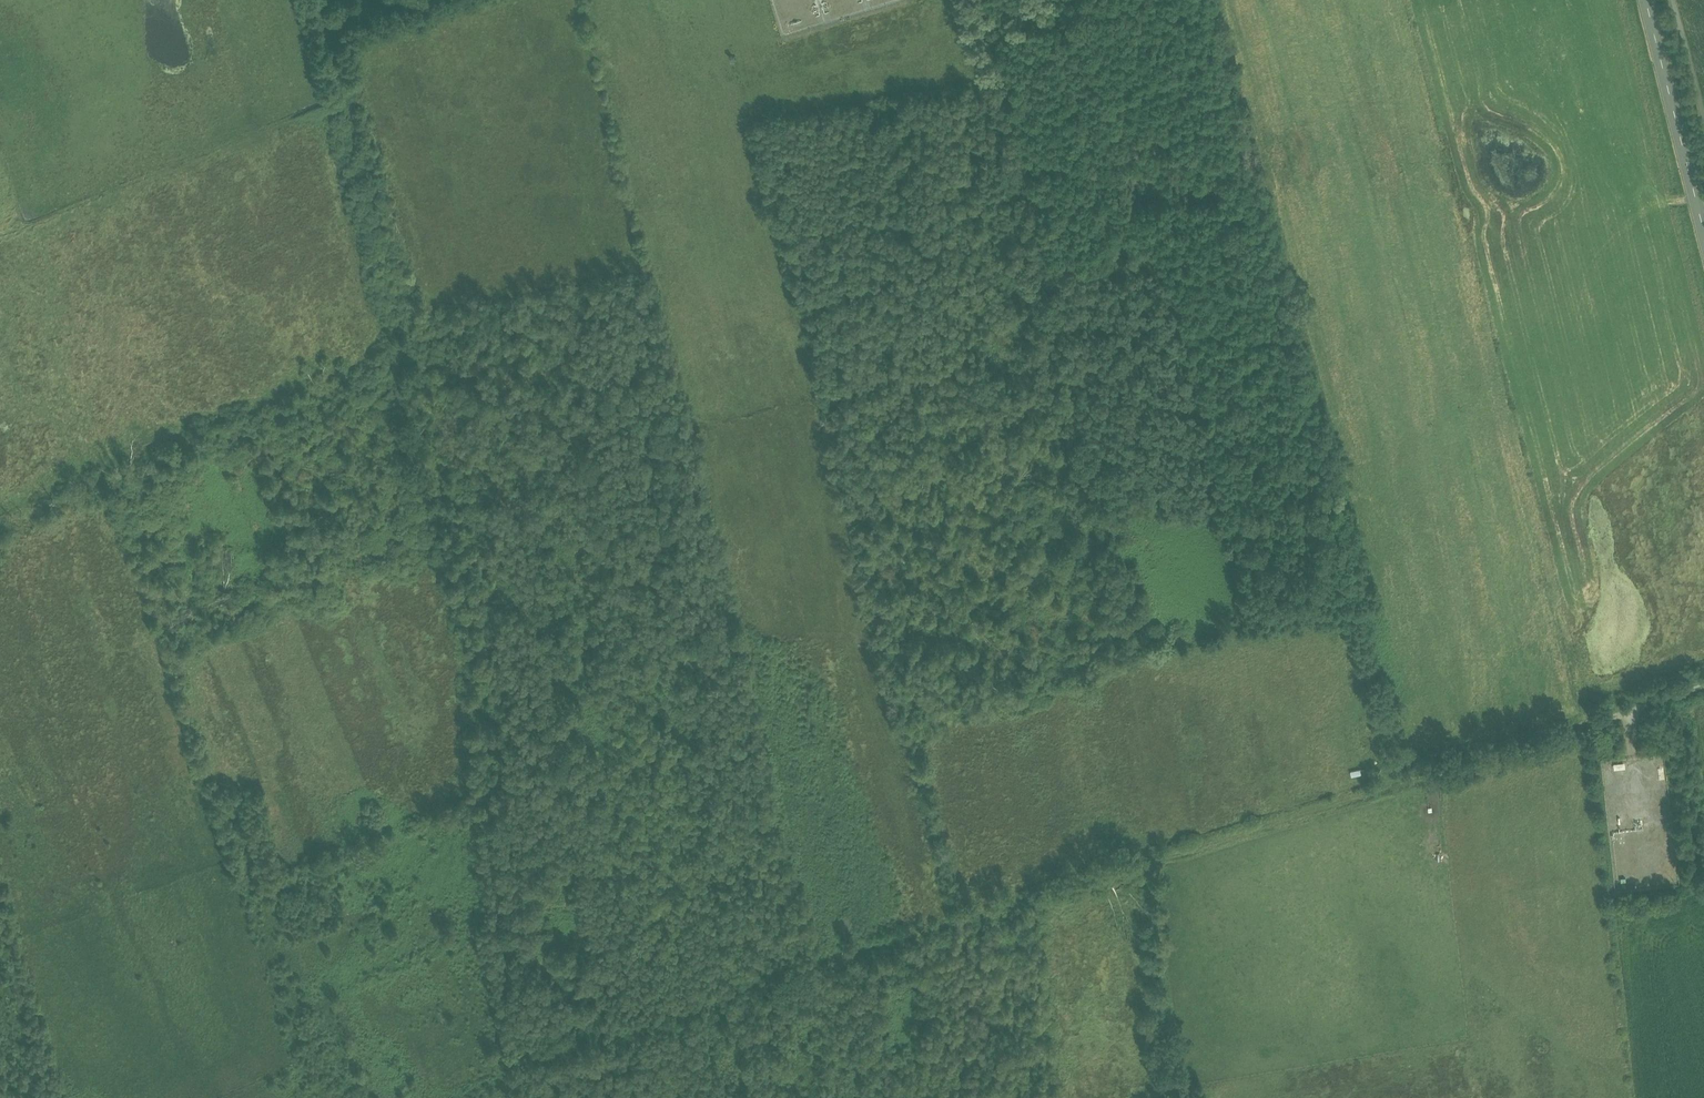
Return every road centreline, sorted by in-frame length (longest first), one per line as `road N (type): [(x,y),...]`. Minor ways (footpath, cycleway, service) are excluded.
road 1 (track): [(1703,689),(829,957)]
road 2 (tertiary): [(1648,0),(1703,217)]

